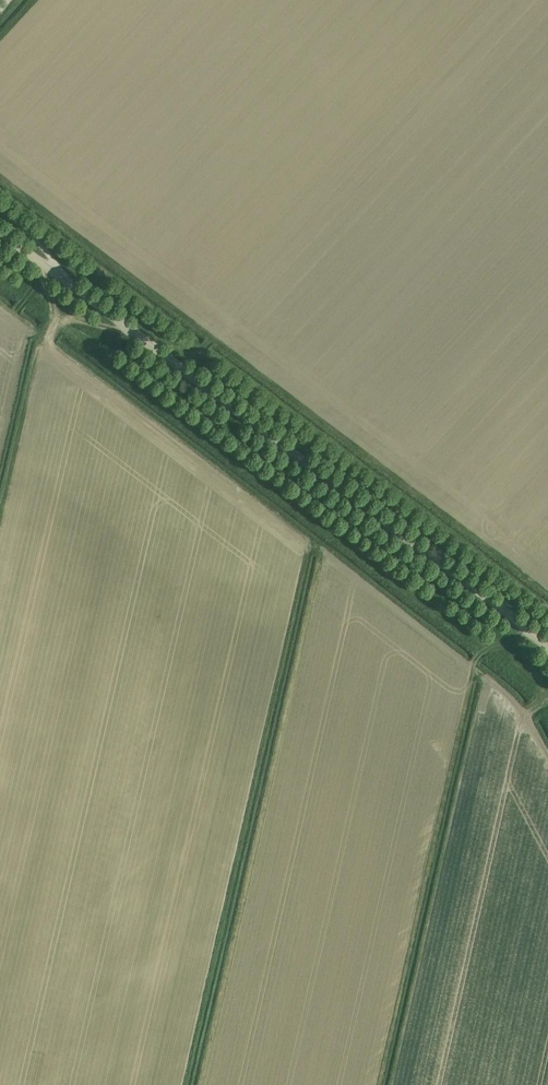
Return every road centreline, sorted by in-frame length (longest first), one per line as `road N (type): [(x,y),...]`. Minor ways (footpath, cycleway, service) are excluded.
road 1 (track): [(187,1084),(310,542),(43,338)]
road 2 (track): [(547,701),(488,646),(0,274)]
road 3 (unclassified): [(60,278),(547,647)]
road 4 (track): [(321,551),(201,1084)]
road 5 (track): [(378,1084),(474,662),(493,643),(526,629)]
road 6 (track): [(0,512),(37,352),(52,320),(37,260)]
road 7 (track): [(53,317),(154,334),(193,352),(212,337)]

